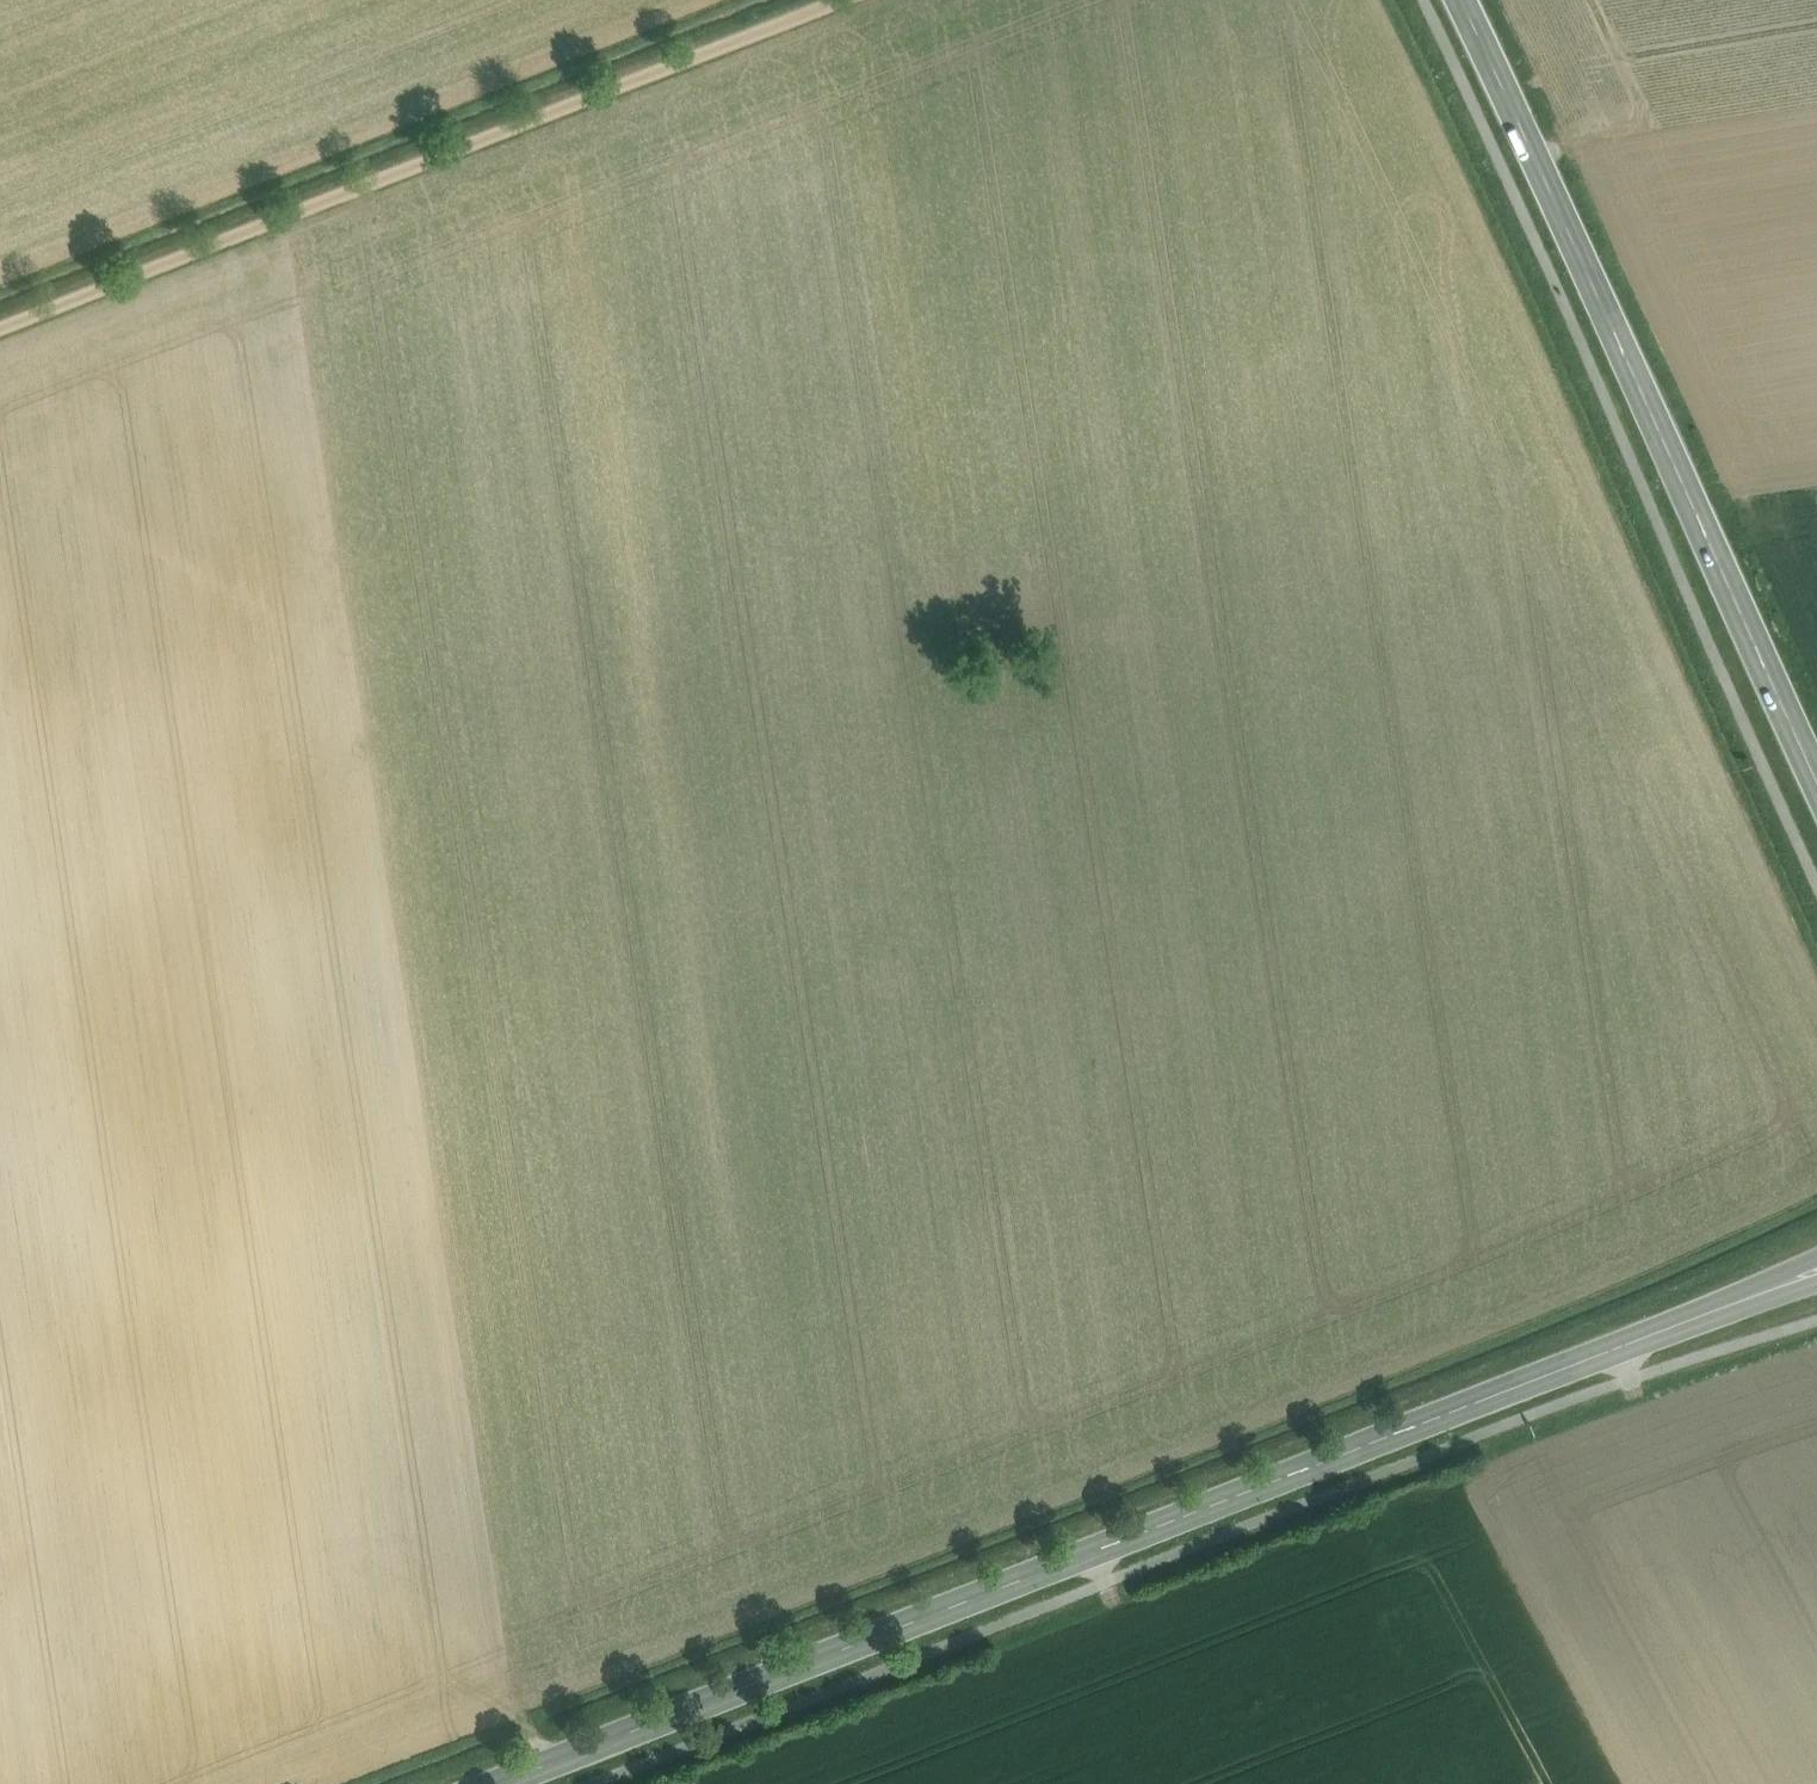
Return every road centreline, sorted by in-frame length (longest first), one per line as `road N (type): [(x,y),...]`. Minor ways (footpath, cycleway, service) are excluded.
road 1 (secondary): [(1816,1276),(502,1783)]
road 2 (track): [(840,0),(0,328)]
road 3 (secondary): [(1816,764),(1469,0)]

